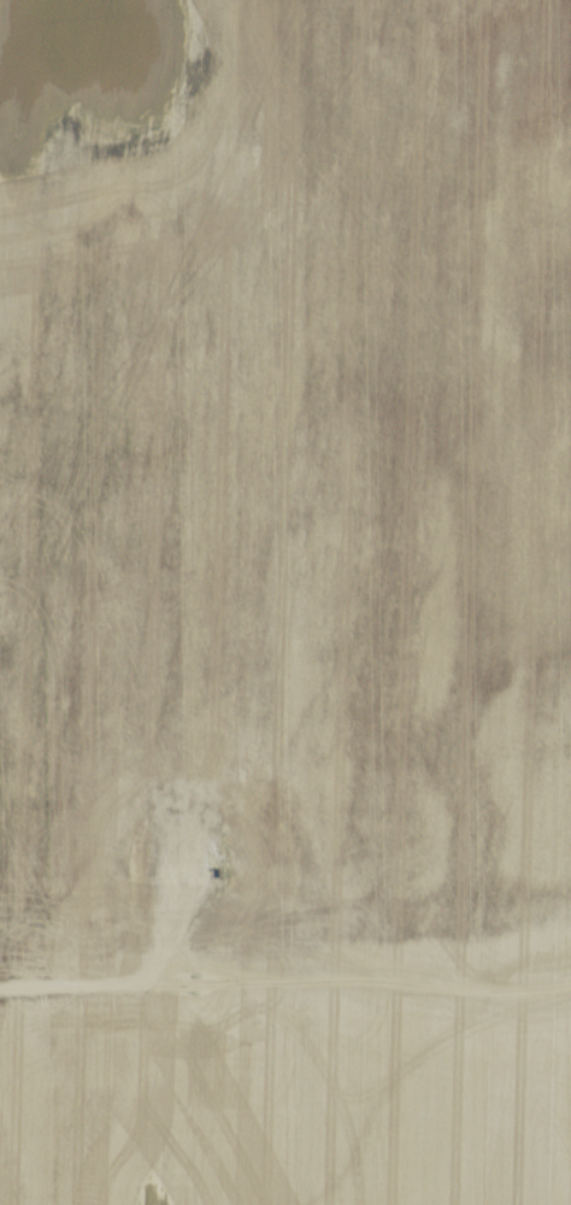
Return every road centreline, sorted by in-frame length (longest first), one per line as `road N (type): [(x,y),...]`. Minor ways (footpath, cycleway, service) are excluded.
road 1 (track): [(0,994),(570,971)]

